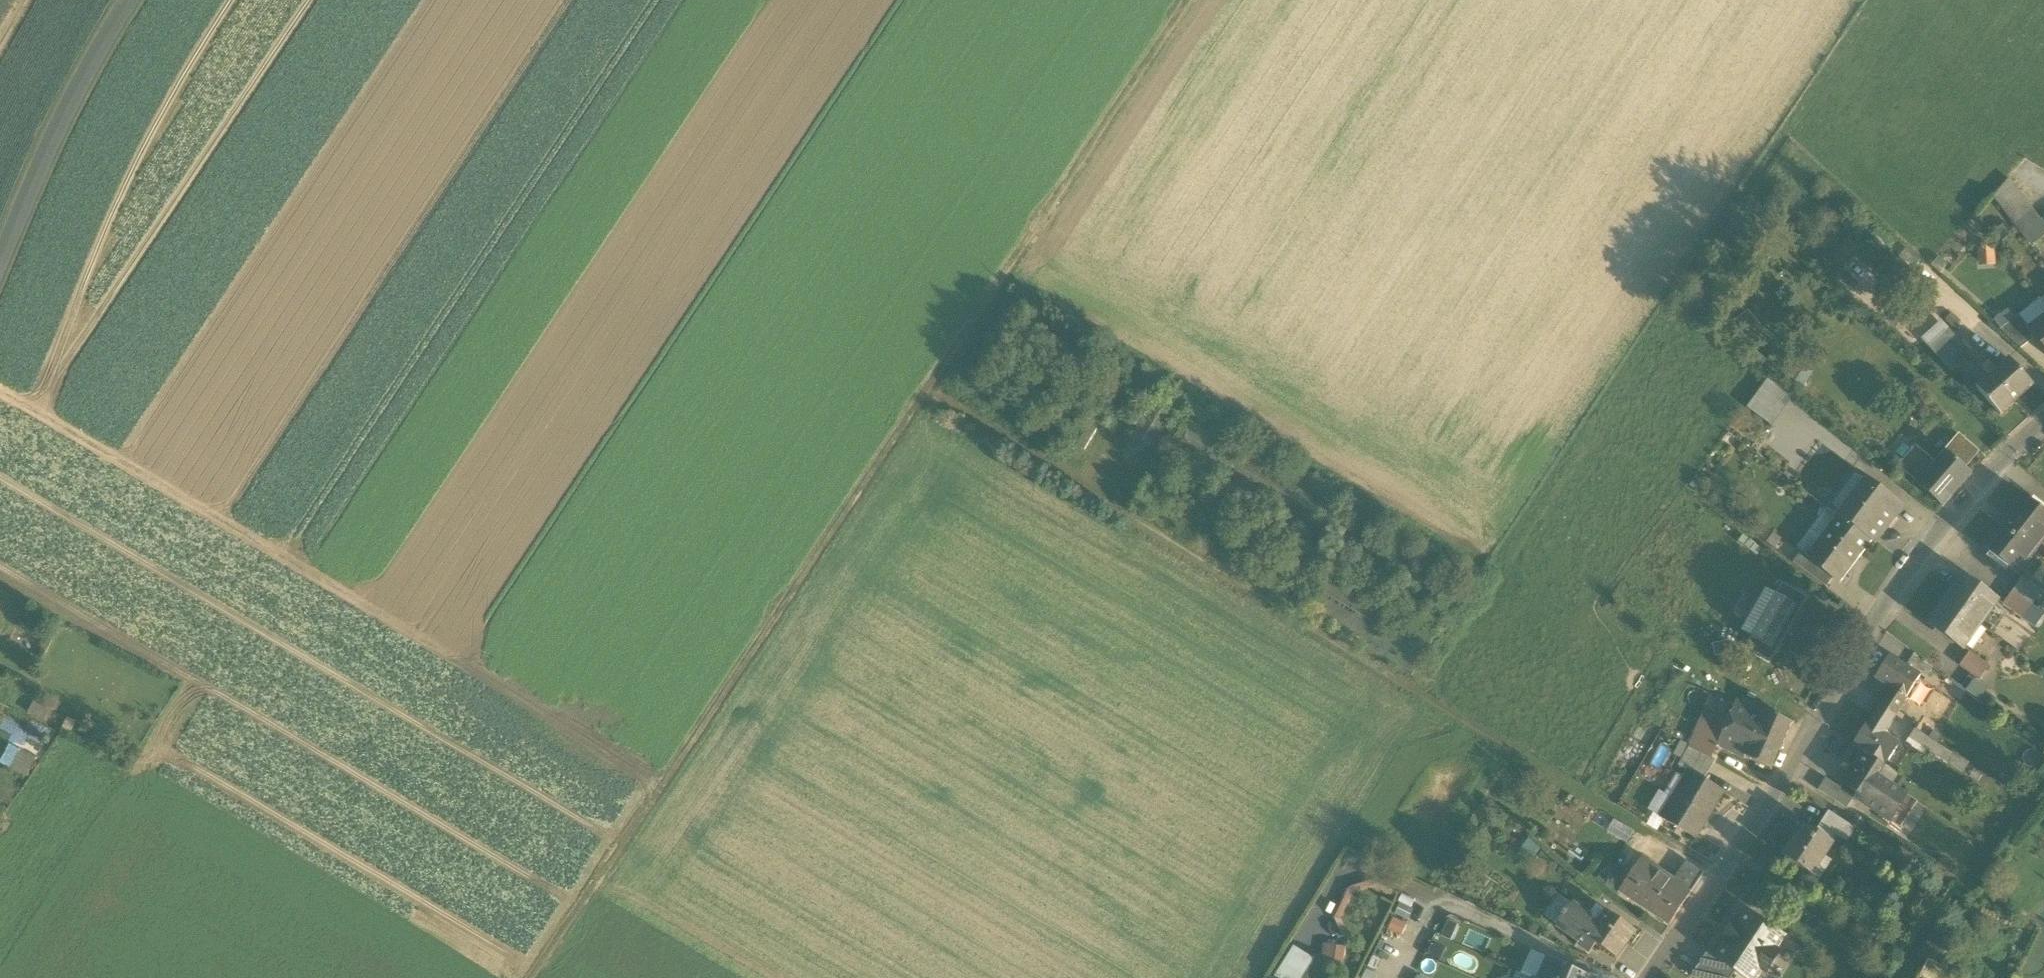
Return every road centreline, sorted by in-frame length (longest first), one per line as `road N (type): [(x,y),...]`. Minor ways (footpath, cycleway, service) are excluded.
road 1 (track): [(531,977),(1188,0)]
road 2 (residential): [(1648,977),(1783,778),(1899,575),(2043,421)]
road 3 (track): [(1719,872),(1210,567)]
road 4 (residential): [(130,0),(58,117),(0,260)]

